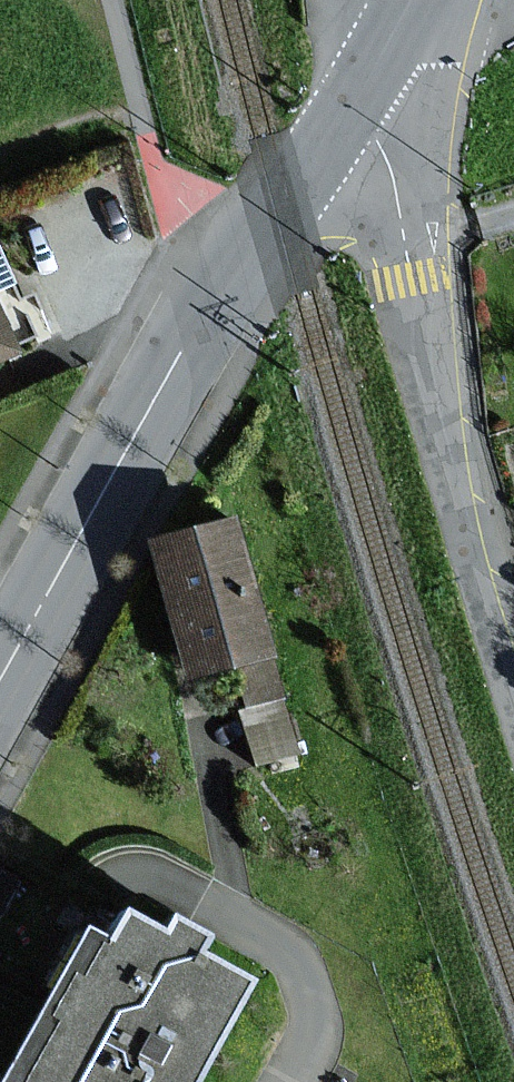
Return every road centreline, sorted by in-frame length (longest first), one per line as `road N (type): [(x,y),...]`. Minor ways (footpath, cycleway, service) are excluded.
road 1 (residential): [(0,671),(177,347),(340,126)]
road 2 (unclassified): [(513,669),(477,552),(387,192),(340,126)]
road 3 (residential): [(340,126),(410,0)]

